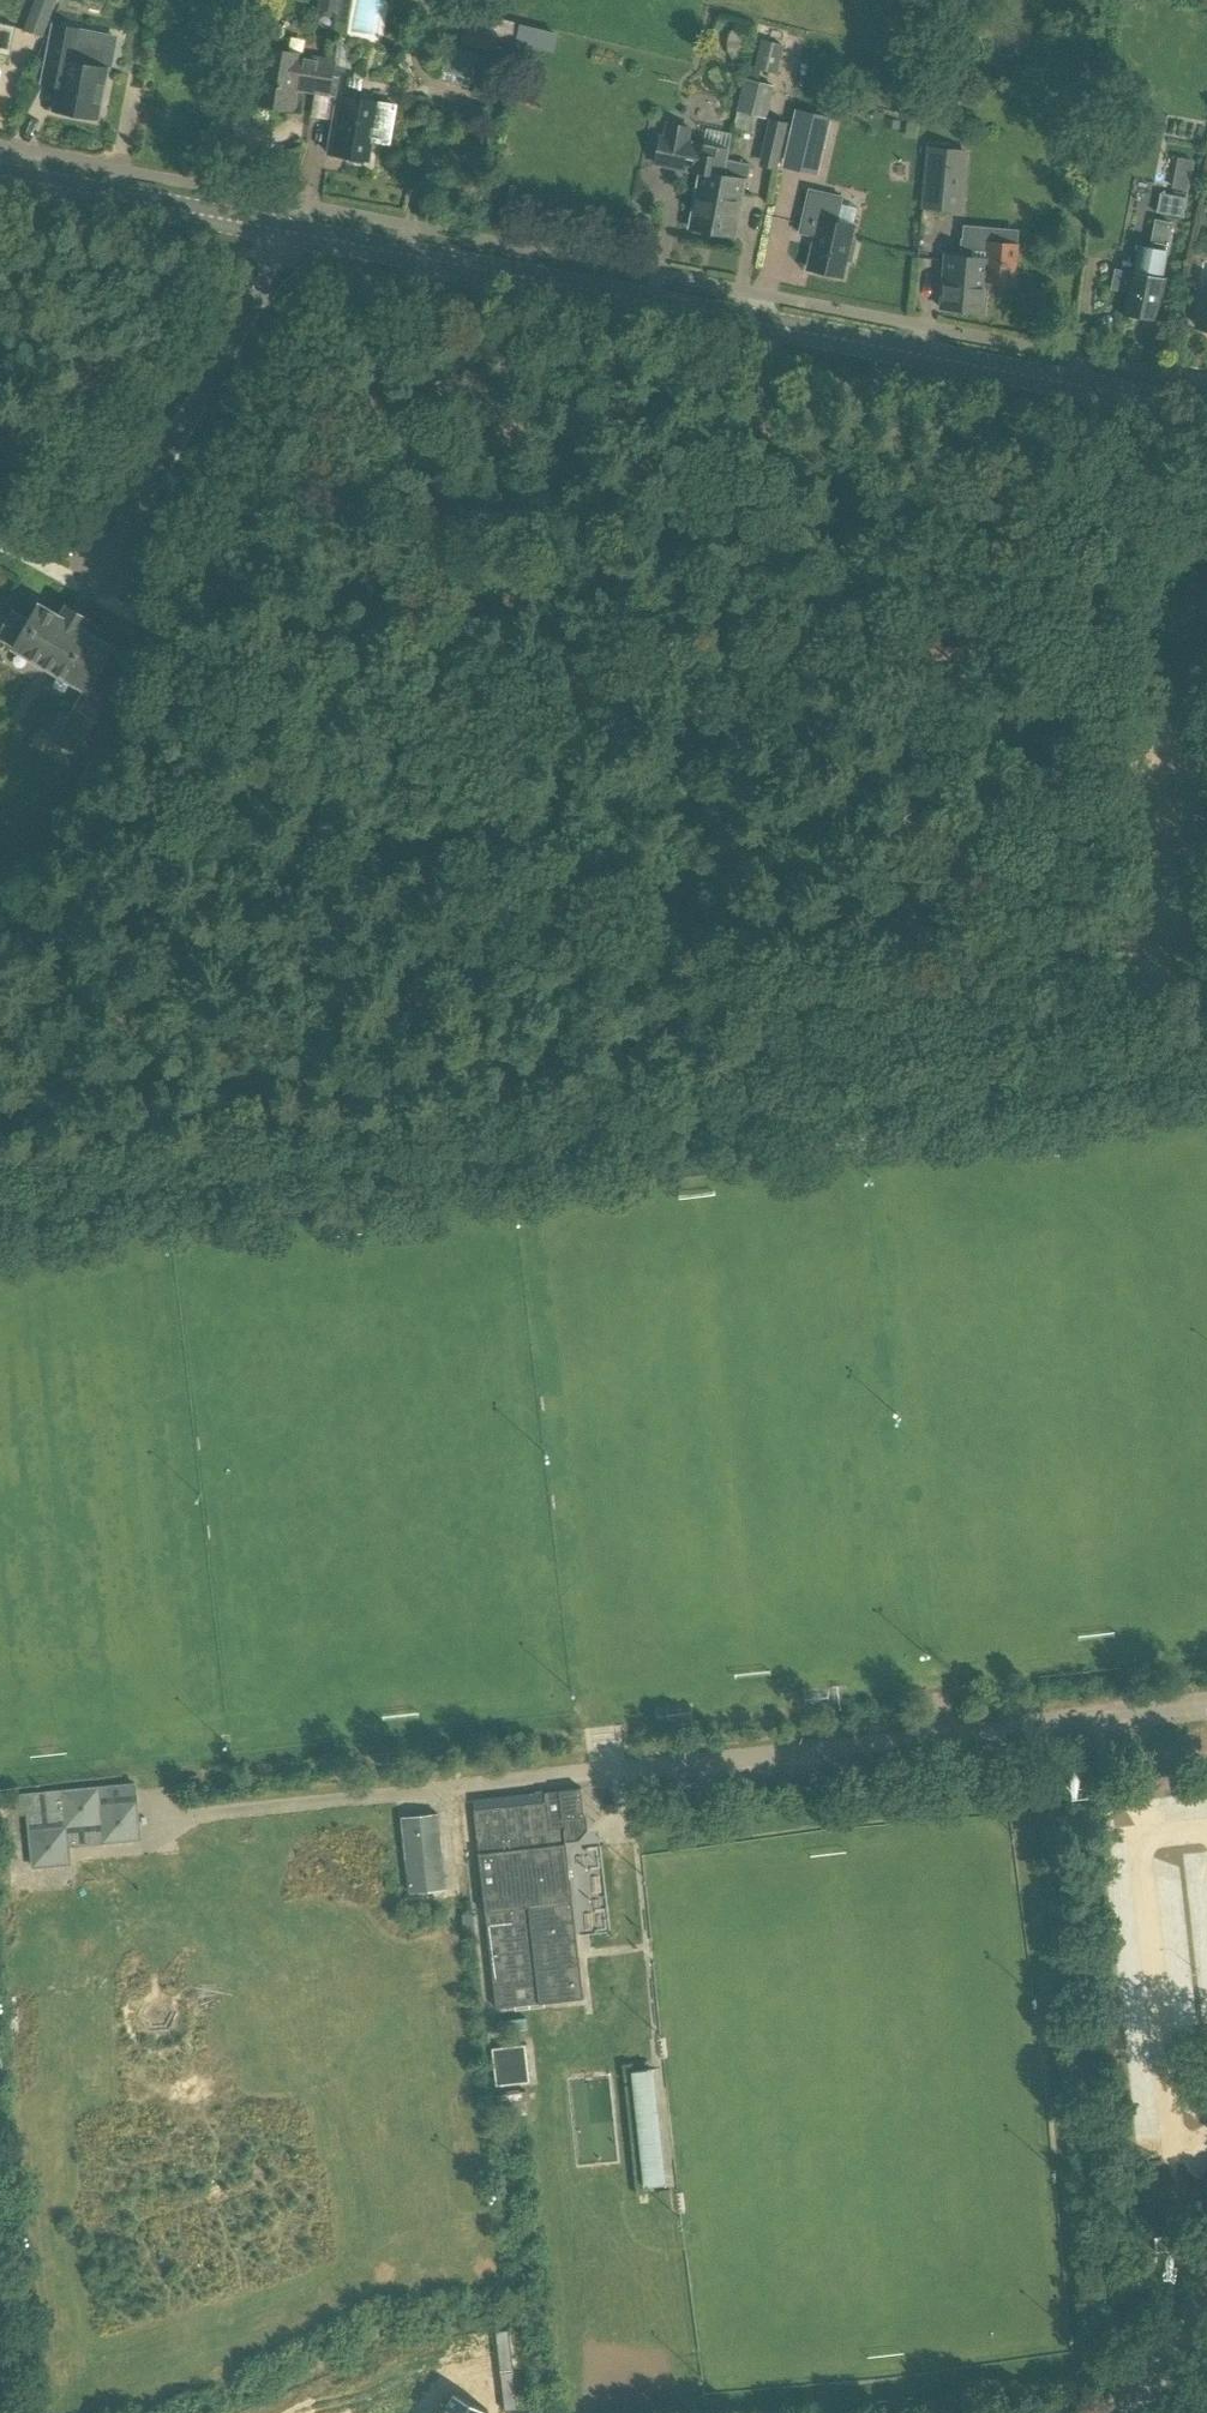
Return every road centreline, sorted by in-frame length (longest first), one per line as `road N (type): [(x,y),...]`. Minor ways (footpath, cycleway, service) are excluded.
road 1 (tertiary): [(1206,409),(0,175)]
road 2 (track): [(1206,1045),(255,1144),(0,1180)]
road 3 (unclassified): [(1206,2138),(1180,2134),(1170,2117),(1143,1870),(1151,1848),(1168,1835),(1206,1830)]
road 4 (unclassified): [(1045,1724),(1206,1706)]
road 5 (residential): [(1206,2313),(1134,2412)]

